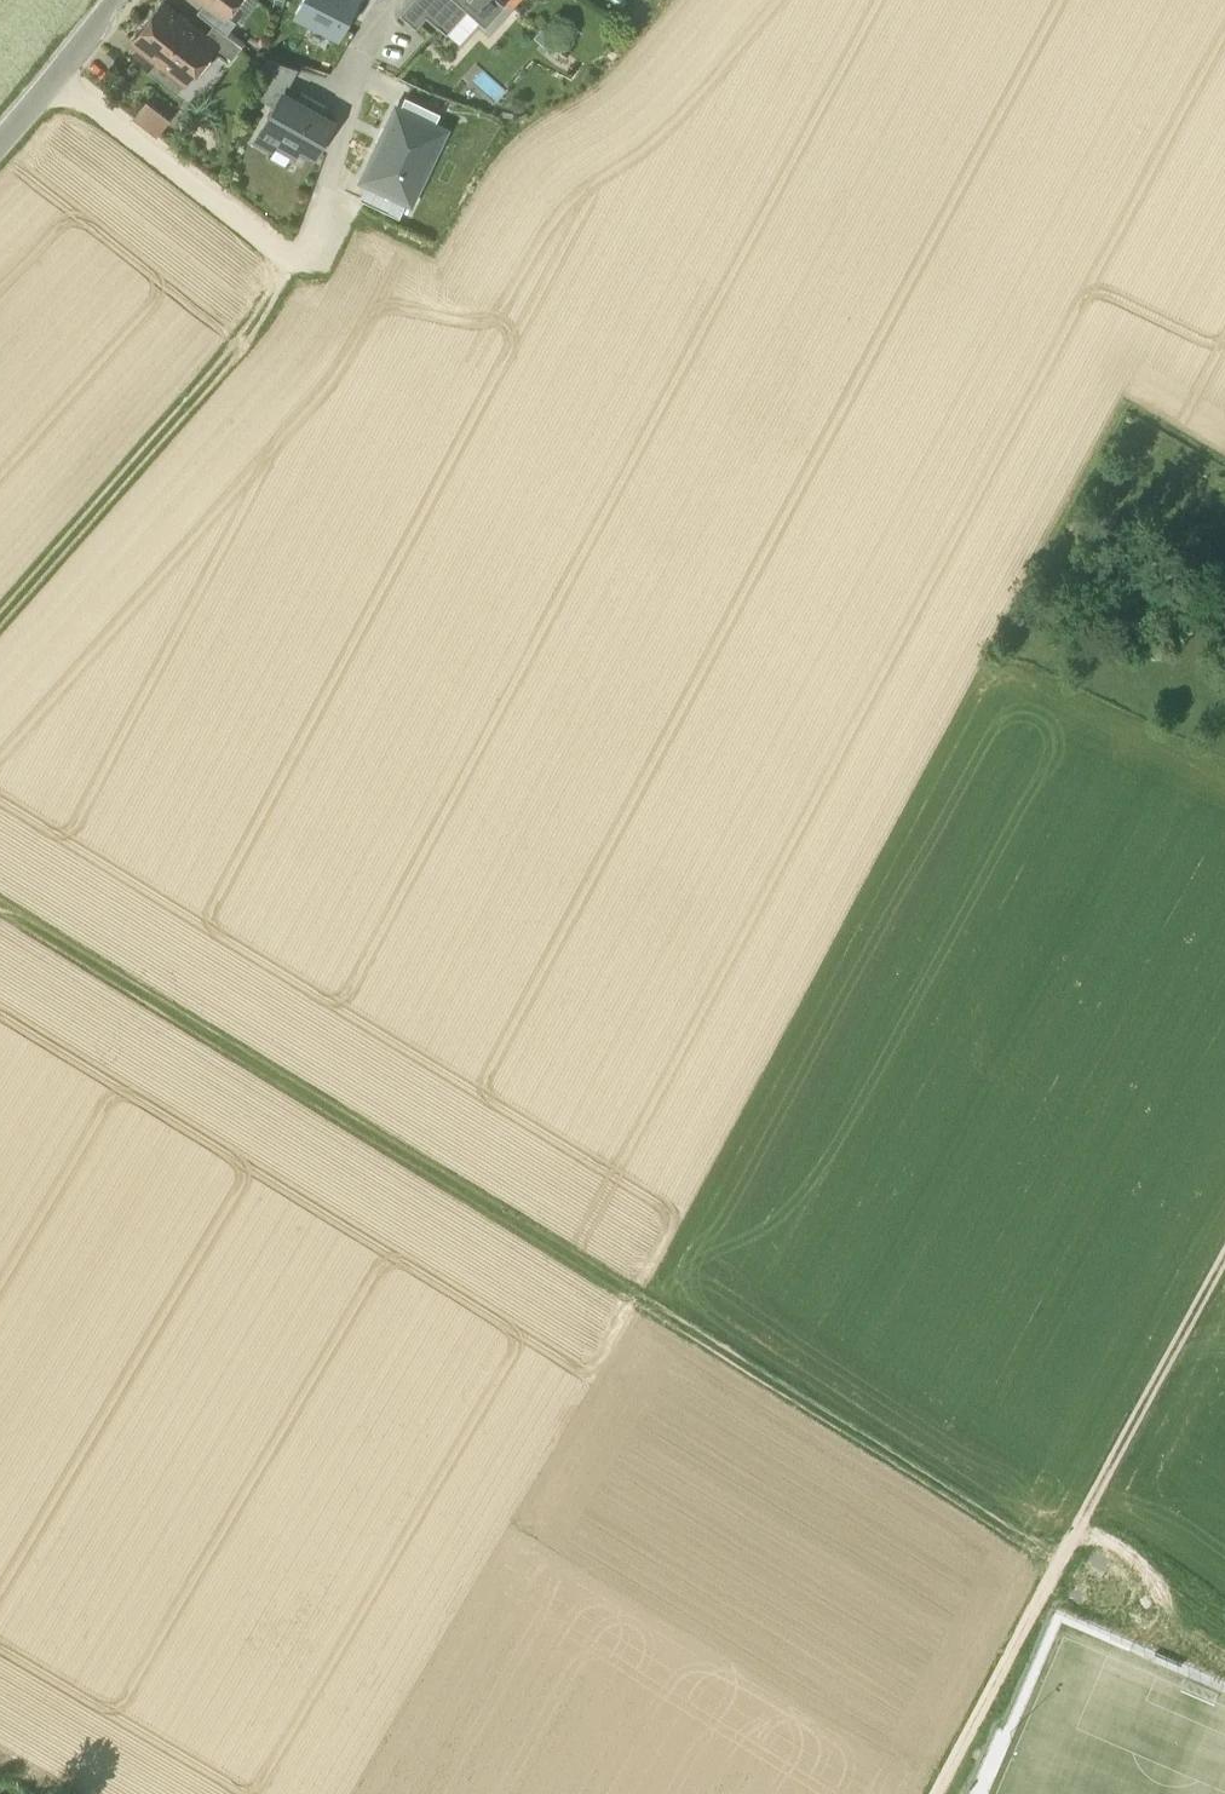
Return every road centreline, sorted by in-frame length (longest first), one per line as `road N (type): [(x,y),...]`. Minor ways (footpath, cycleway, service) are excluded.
road 1 (track): [(0,921),(626,1292),(1058,1566)]
road 2 (track): [(934,1793),(1224,1258)]
road 3 (track): [(293,257),(285,280),(198,393),(0,615)]
road 4 (residential): [(0,142),(125,0)]

